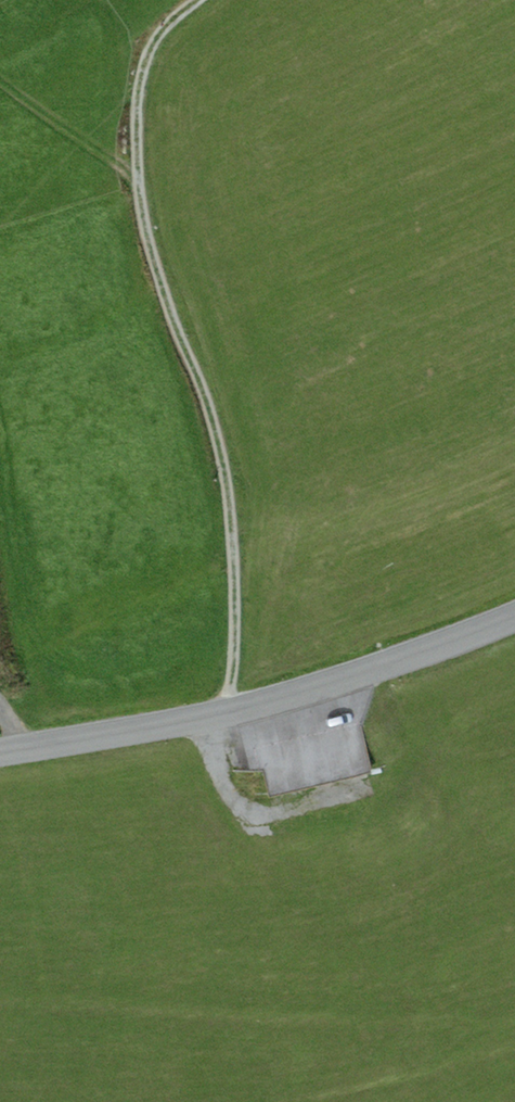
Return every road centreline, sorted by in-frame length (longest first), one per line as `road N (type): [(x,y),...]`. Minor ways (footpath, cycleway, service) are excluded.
road 1 (track): [(228,714),(237,624),(220,432),(147,232),(137,115),(145,55),(197,0)]
road 2 (tertiary): [(0,752),(228,714),(514,618)]
road 3 (track): [(141,179),(0,76)]

